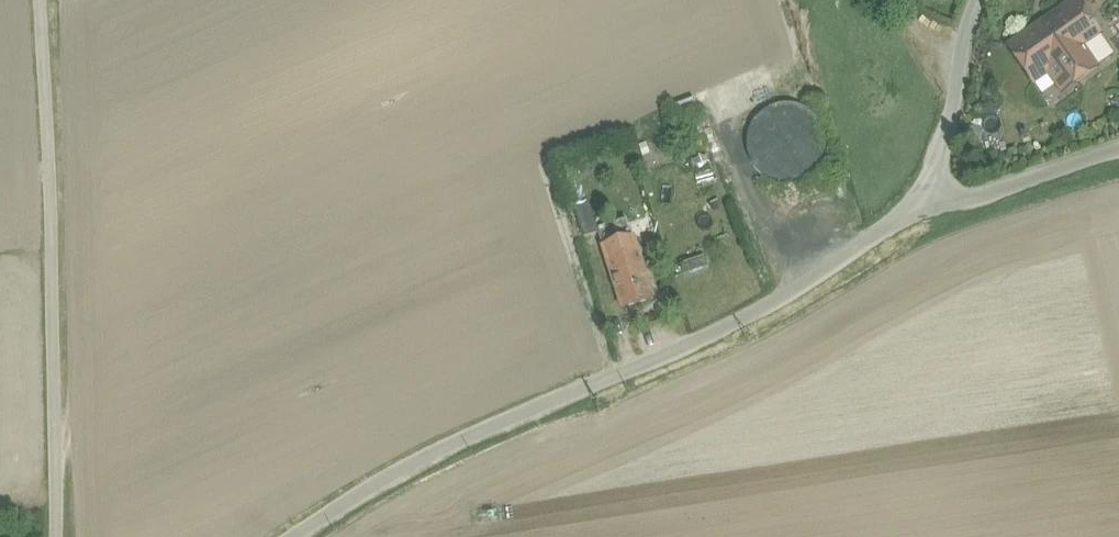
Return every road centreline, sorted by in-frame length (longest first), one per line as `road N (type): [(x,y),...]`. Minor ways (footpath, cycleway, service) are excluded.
road 1 (unclassified): [(301,536),(408,468),(793,289),(896,226)]
road 2 (unclassified): [(36,0),(55,536)]
road 3 (unclassified): [(896,226),(934,168),(984,0)]
road 4 (unclassified): [(896,226),(1118,147)]

